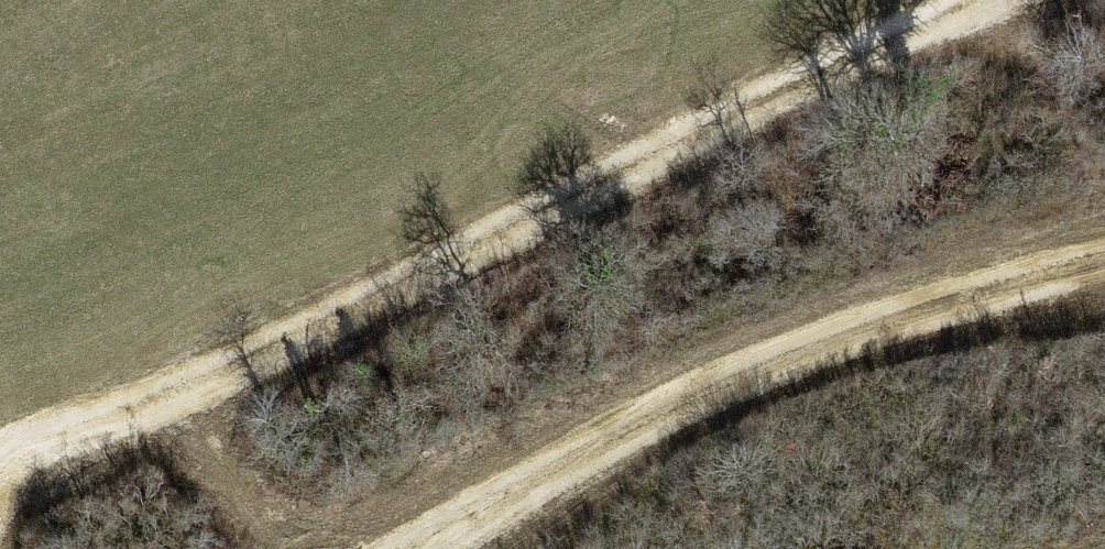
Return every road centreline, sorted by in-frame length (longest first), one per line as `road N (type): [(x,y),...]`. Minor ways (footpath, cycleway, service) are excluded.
road 1 (track): [(0,460),(167,403),(887,42),(991,0)]
road 2 (track): [(420,548),(847,329),(1104,263)]

